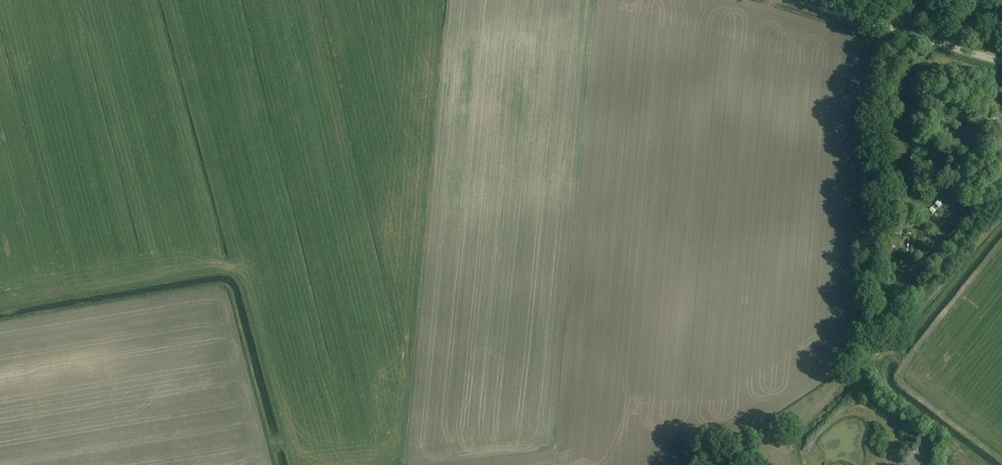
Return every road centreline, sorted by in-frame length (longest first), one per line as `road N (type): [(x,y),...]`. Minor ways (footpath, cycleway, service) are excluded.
road 1 (unclassified): [(797,0),(1001,61)]

